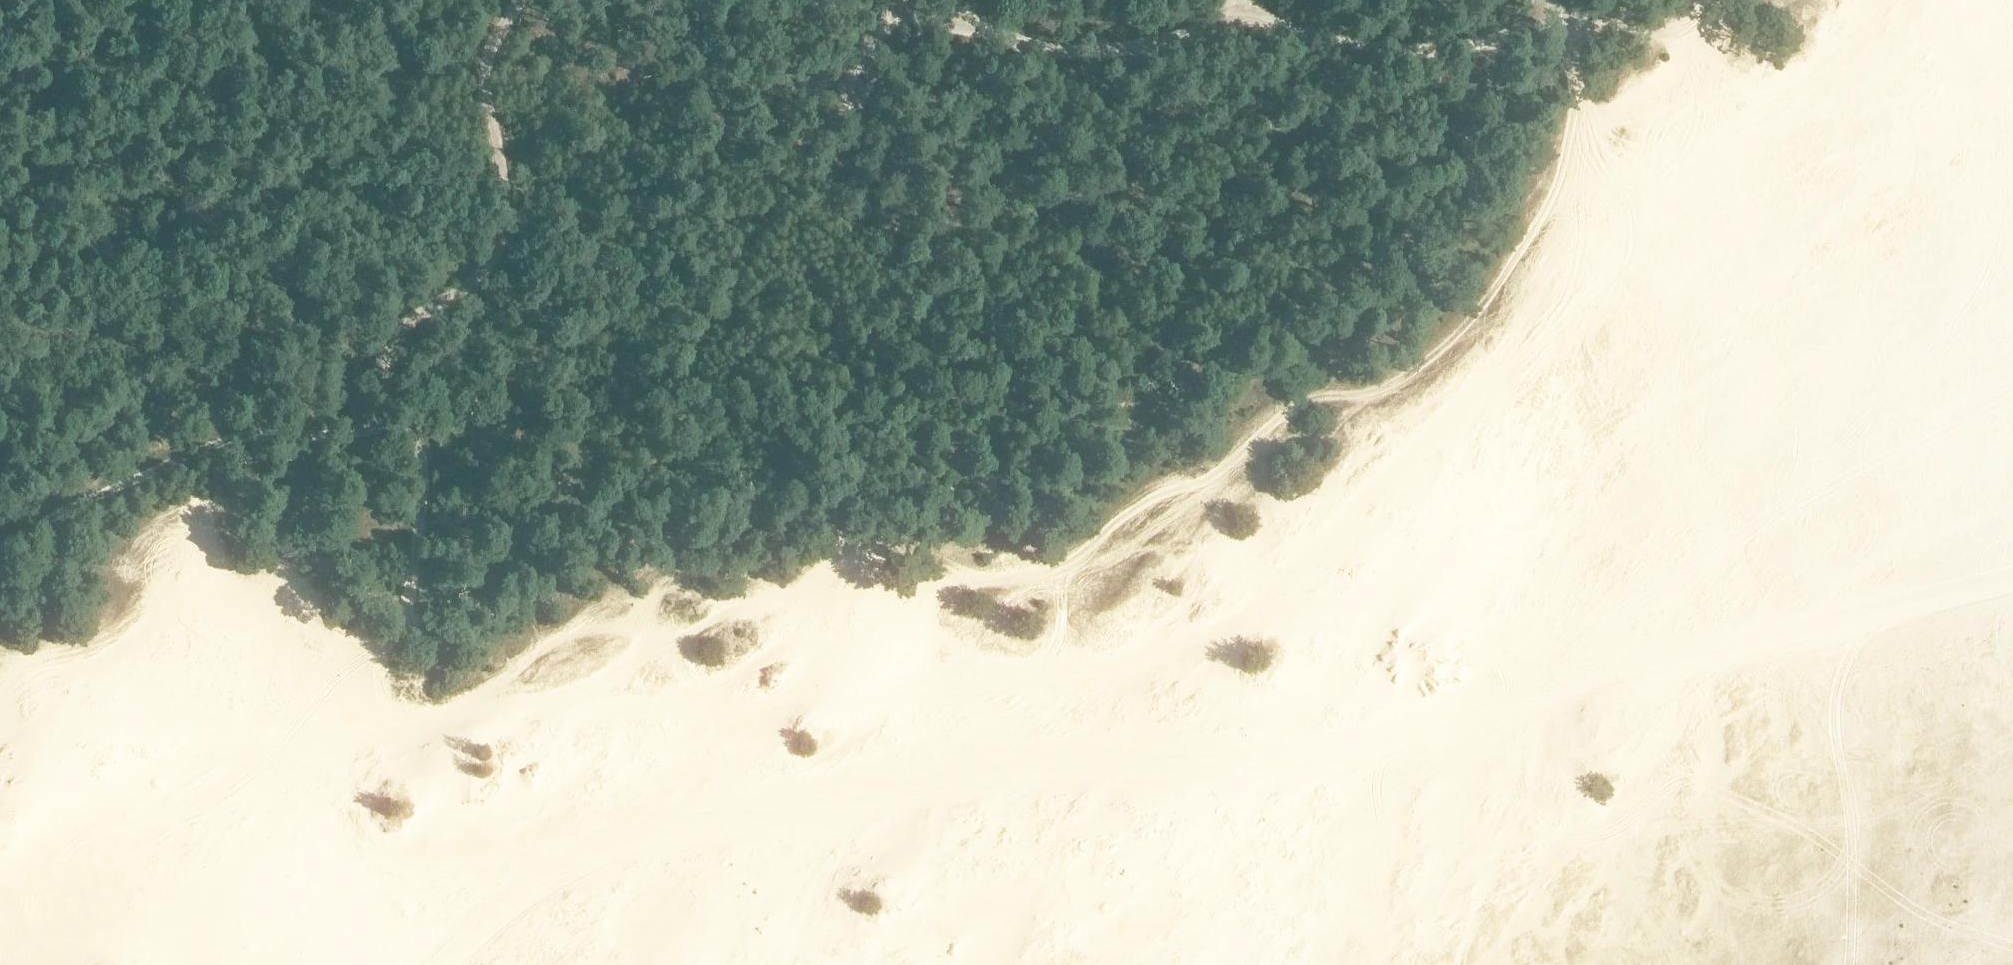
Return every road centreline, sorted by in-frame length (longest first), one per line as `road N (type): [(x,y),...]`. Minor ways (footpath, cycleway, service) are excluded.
road 1 (track): [(0,701),(22,681),(168,659),(358,701),(485,710),(637,657),(1095,544),(1157,498),(1342,425),(1437,355),(1480,309),(1544,215),(1629,156),(1775,96),(1882,0)]
road 2 (track): [(2012,558),(1615,651),(1328,770),(1274,779),(1100,748),(817,811),(599,842),(528,876),(457,925),(416,964)]
road 3 (track): [(0,551),(64,510),(237,436),(415,431),(425,475),(408,609),(358,701)]
road 4 (track): [(906,0),(1059,51),(1189,37),(1243,16),(1414,51),(1492,43),(1552,22)]
road 5 (track): [(415,431),(389,394),(383,360),(414,317),(454,299),(497,258),(505,185),(486,68),(493,40),(521,0)]
road 6 (track): [(1552,22),(1568,49),(1576,89),(1565,172),(1544,215)]

